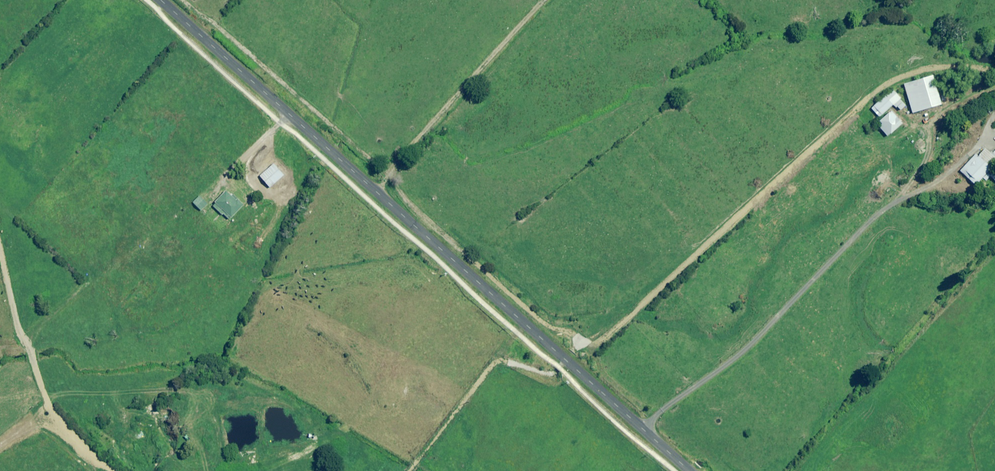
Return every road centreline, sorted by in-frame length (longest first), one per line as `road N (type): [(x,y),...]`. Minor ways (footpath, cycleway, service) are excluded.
road 1 (track): [(182,0),(389,176),(404,200),(540,320),(581,345),(604,340),(884,83),(947,66)]
road 2 (unclassified): [(159,0),(690,470)]
road 3 (track): [(0,205),(79,282),(27,337),(45,407),(116,470)]
road 4 (track): [(375,192),(541,0)]
road 5 (track): [(410,470),(497,359),(552,375),(581,345)]

